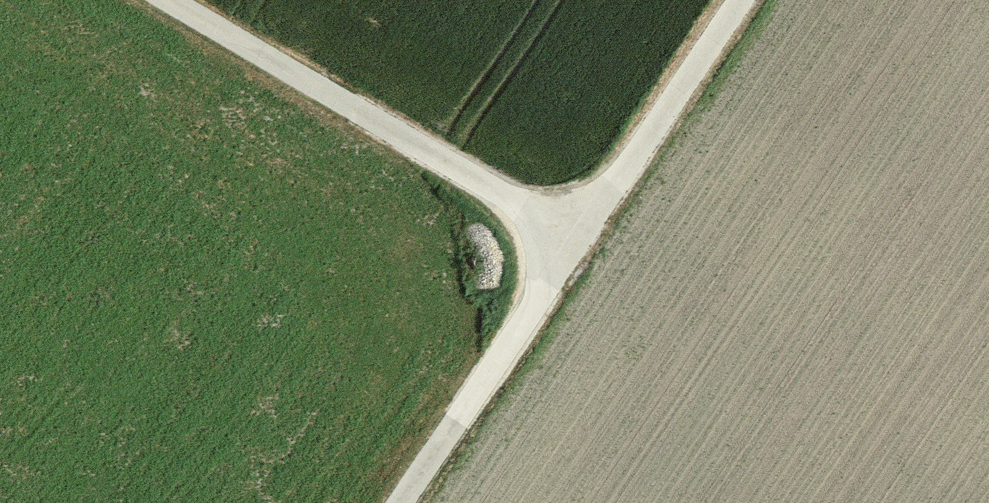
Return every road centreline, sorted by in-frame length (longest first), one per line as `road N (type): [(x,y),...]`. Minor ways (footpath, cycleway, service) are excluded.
road 1 (track): [(162,0),(574,242)]
road 2 (track): [(574,242),(400,502)]
road 3 (track): [(738,0),(574,242)]

